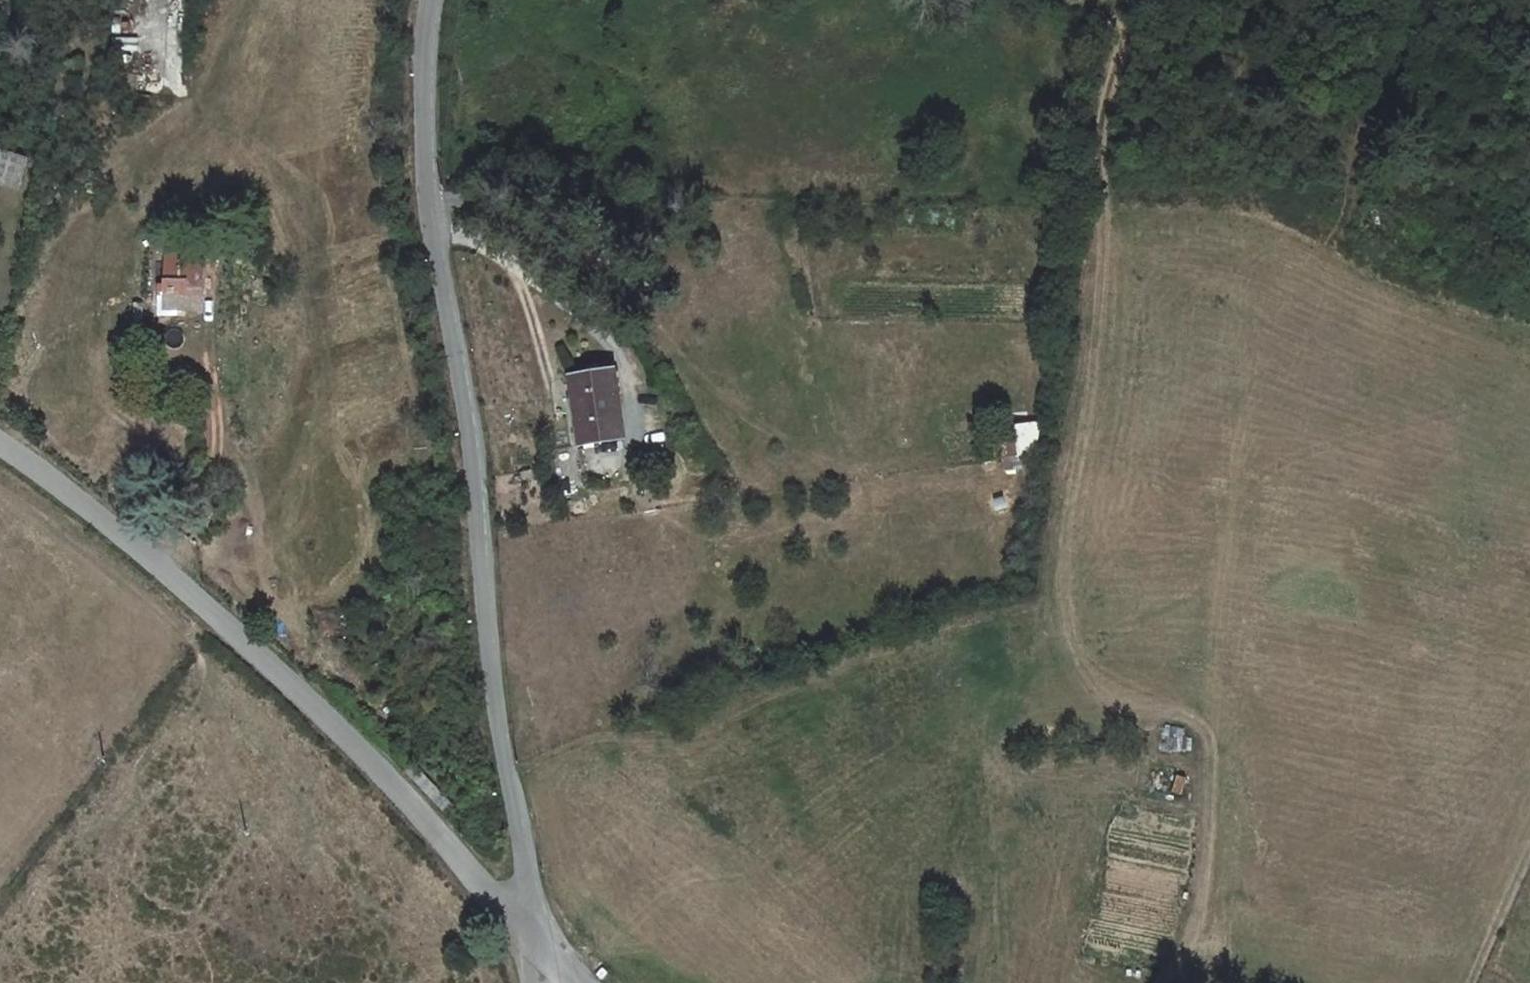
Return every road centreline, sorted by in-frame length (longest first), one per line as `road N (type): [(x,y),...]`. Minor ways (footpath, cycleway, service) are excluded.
road 1 (unclassified): [(539,946),(431,178),(453,0)]
road 2 (unclassified): [(0,443),(393,771),(539,946)]

